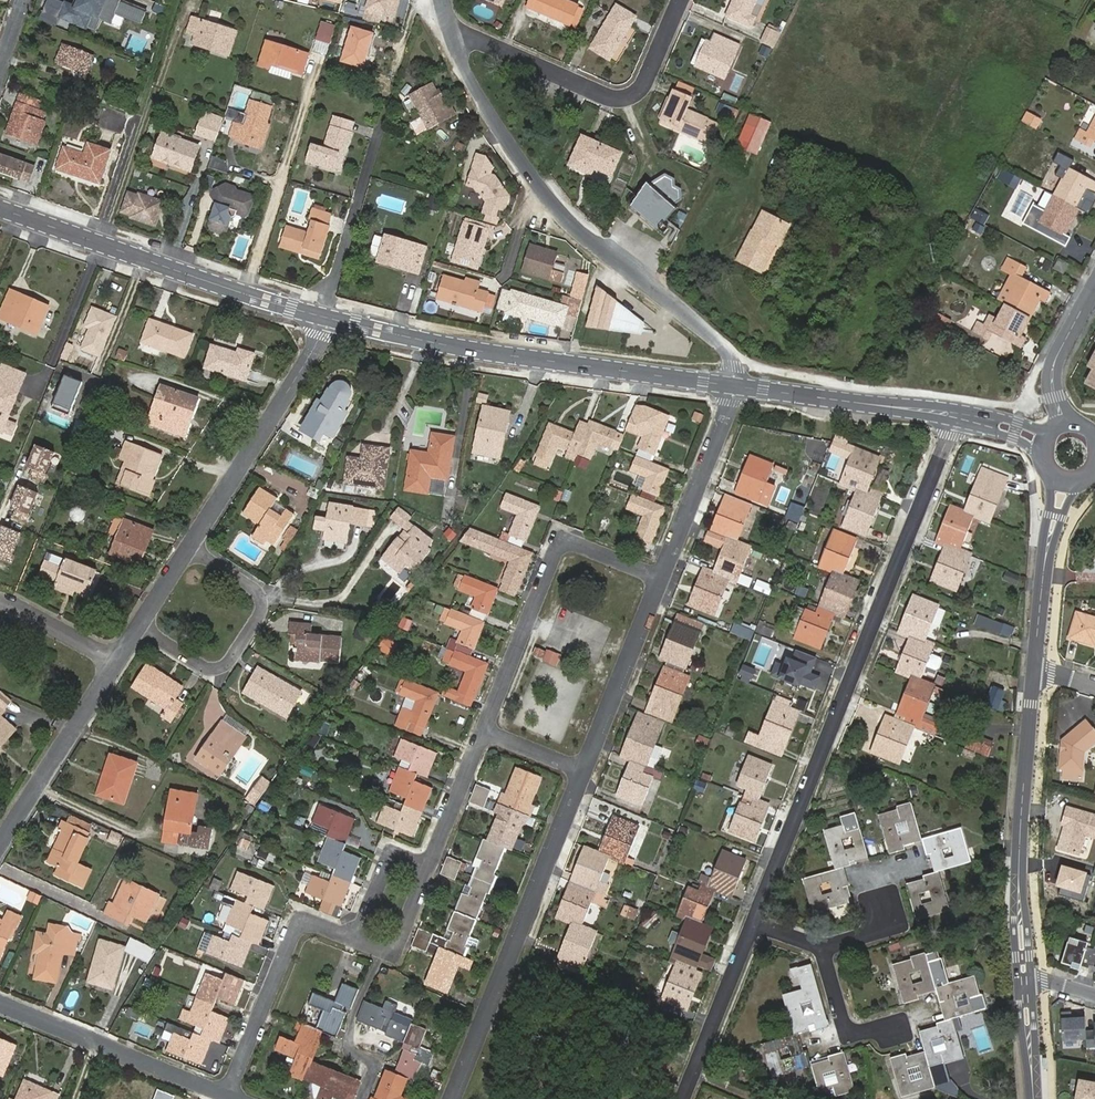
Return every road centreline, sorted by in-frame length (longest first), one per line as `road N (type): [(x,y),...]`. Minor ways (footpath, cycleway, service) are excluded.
road 1 (residential): [(958,416),(754,923)]
road 2 (residential): [(447,25),(537,183),(576,228),(724,347),(740,385)]
road 3 (tertiary): [(323,317),(529,358),(740,385)]
road 4 (residential): [(456,1098),(584,772)]
road 5 (tertiary): [(0,209),(323,317)]
road 6 (residential): [(492,736),(570,539),(663,575)]
road 7 (residential): [(1034,668),(1018,842),(1023,977)]
road 8 (residential): [(447,25),(619,98),(647,78),(681,0)]
road 9 (residential): [(323,317),(322,334),(190,546)]
road 10 (residential): [(139,627),(202,665),(232,658),(259,614),(259,592),(190,546)]
road 11 (residential): [(0,996),(233,1091)]
road 12 (residential): [(233,1091),(310,914),(363,935)]
road 13 (residential): [(122,654),(0,855)]
road 14 (tertiary): [(740,385),(958,416)]
road 15 (residential): [(584,772),(663,575)]
road 16 (residential): [(663,575),(740,385)]
road 17 (residential): [(754,923),(684,1098)]
road 18 (residential): [(386,945),(346,1032),(377,1063),(365,1098)]
road 19 (residential): [(1069,422),(1055,364),(1094,290)]
road 20 (residential): [(438,864),(492,736)]
road 21 (residential): [(438,864),(397,849),(363,935)]
road 22 (residential): [(0,595),(122,654)]
road 23 (residential): [(829,949),(856,1031),(900,1016)]
road 24 (residential): [(1023,977),(1033,1098)]

